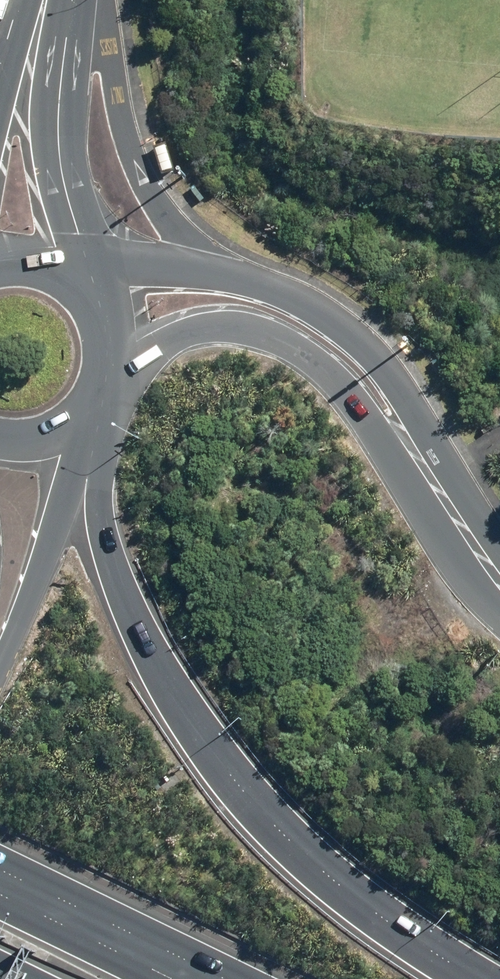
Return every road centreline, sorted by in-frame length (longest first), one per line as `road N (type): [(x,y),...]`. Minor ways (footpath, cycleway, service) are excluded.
road 1 (motorway): [(85,472),(114,577),(180,703),(238,781),(333,879),(486,978)]
road 2 (secondary): [(432,481),(302,352),(266,335),(212,329),(109,365)]
road 3 (secondary): [(198,268),(254,279),(334,314),(389,377),(432,481)]
road 4 (primary): [(91,0),(132,145),(198,268)]
road 5 (primary): [(35,40),(40,148),(65,274)]
road 6 (primary): [(85,472),(0,656)]
road 7 (motorway): [(0,894),(175,978)]
road 8 (secondary): [(74,281),(198,268)]
road 9 (secondary): [(432,481),(499,581)]

